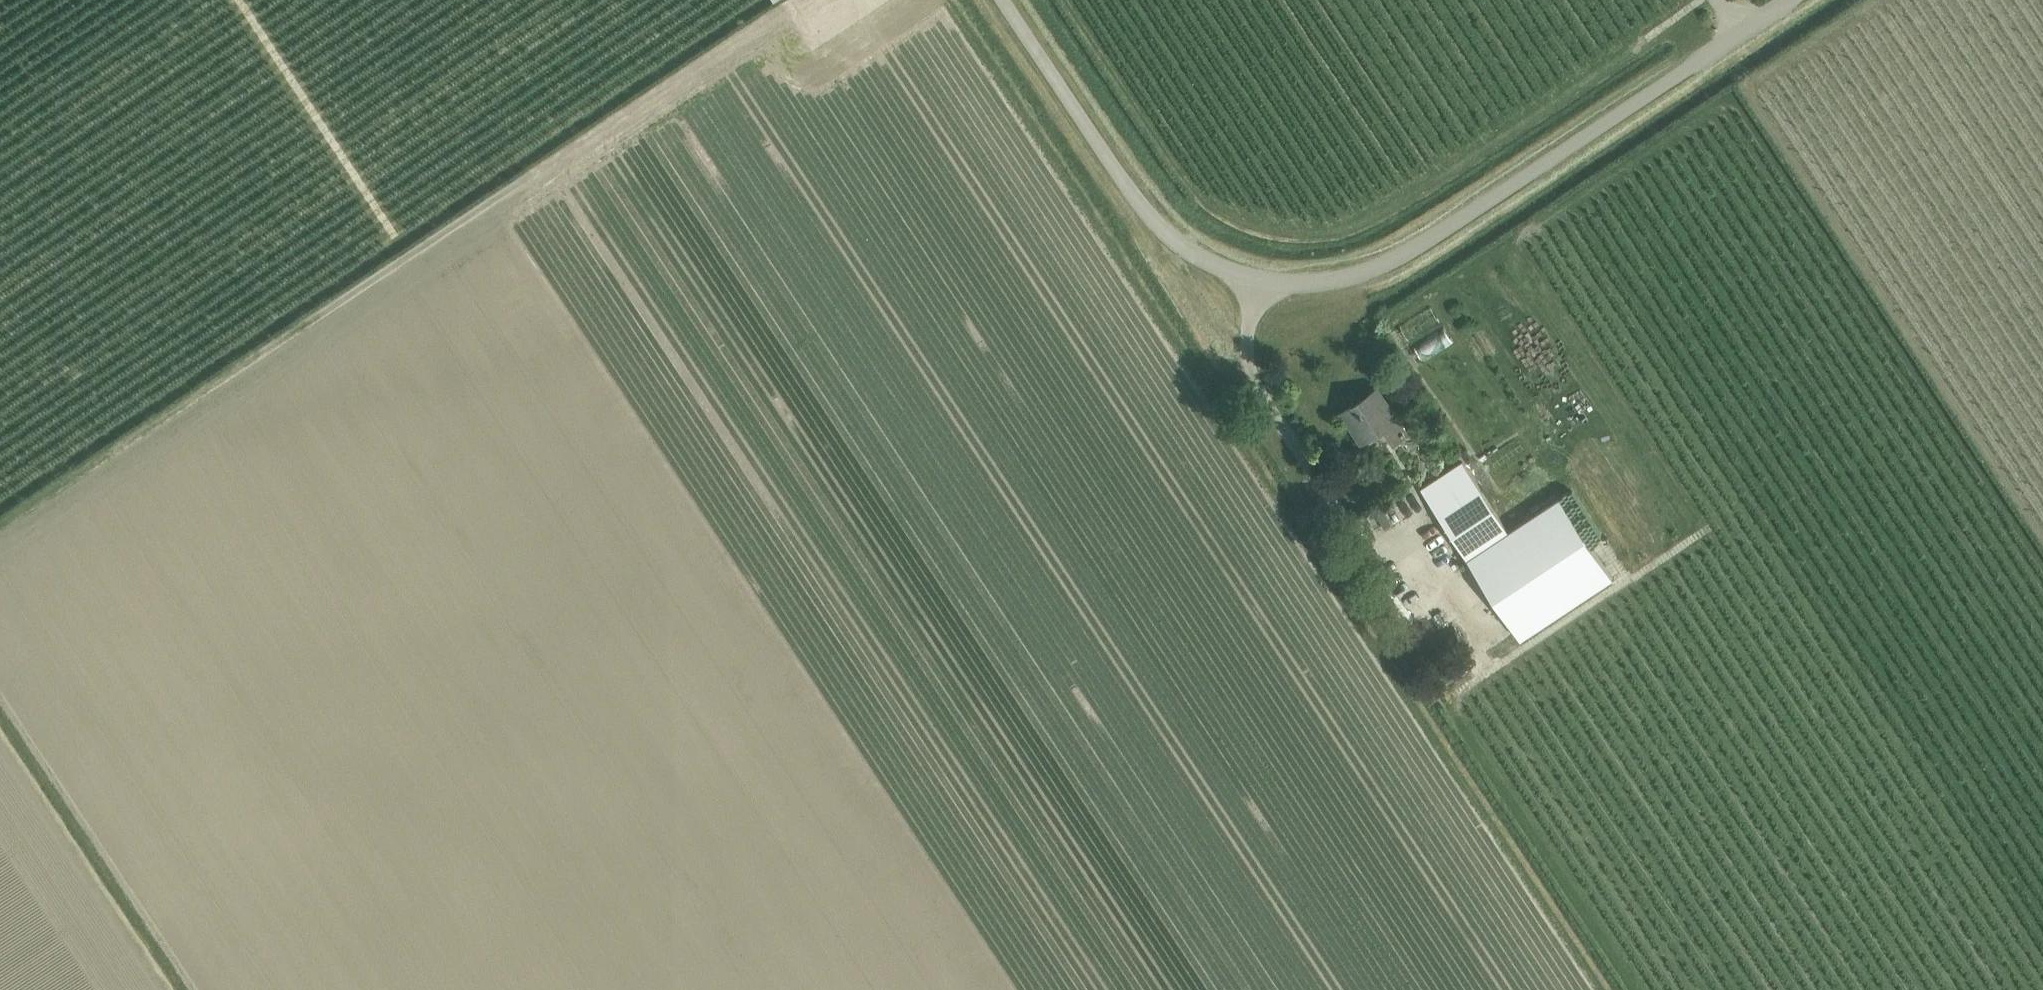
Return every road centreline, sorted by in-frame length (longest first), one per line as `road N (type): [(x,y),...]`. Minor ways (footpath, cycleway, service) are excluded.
road 1 (unclassified): [(1788,0),(1428,244),(1377,270),(1318,282),(1257,279),(1197,257),(1165,234),(1003,0)]

